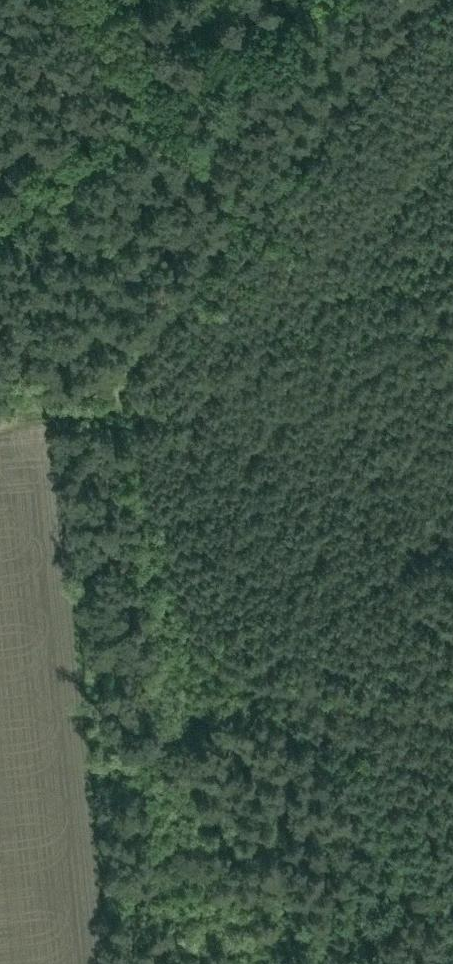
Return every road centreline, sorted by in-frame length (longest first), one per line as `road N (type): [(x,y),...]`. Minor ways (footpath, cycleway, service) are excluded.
road 1 (track): [(421,0),(200,266),(122,390),(51,419),(0,423)]
road 2 (track): [(127,963),(51,419)]
road 3 (track): [(122,390),(178,604),(198,649),(227,673),(452,713)]

